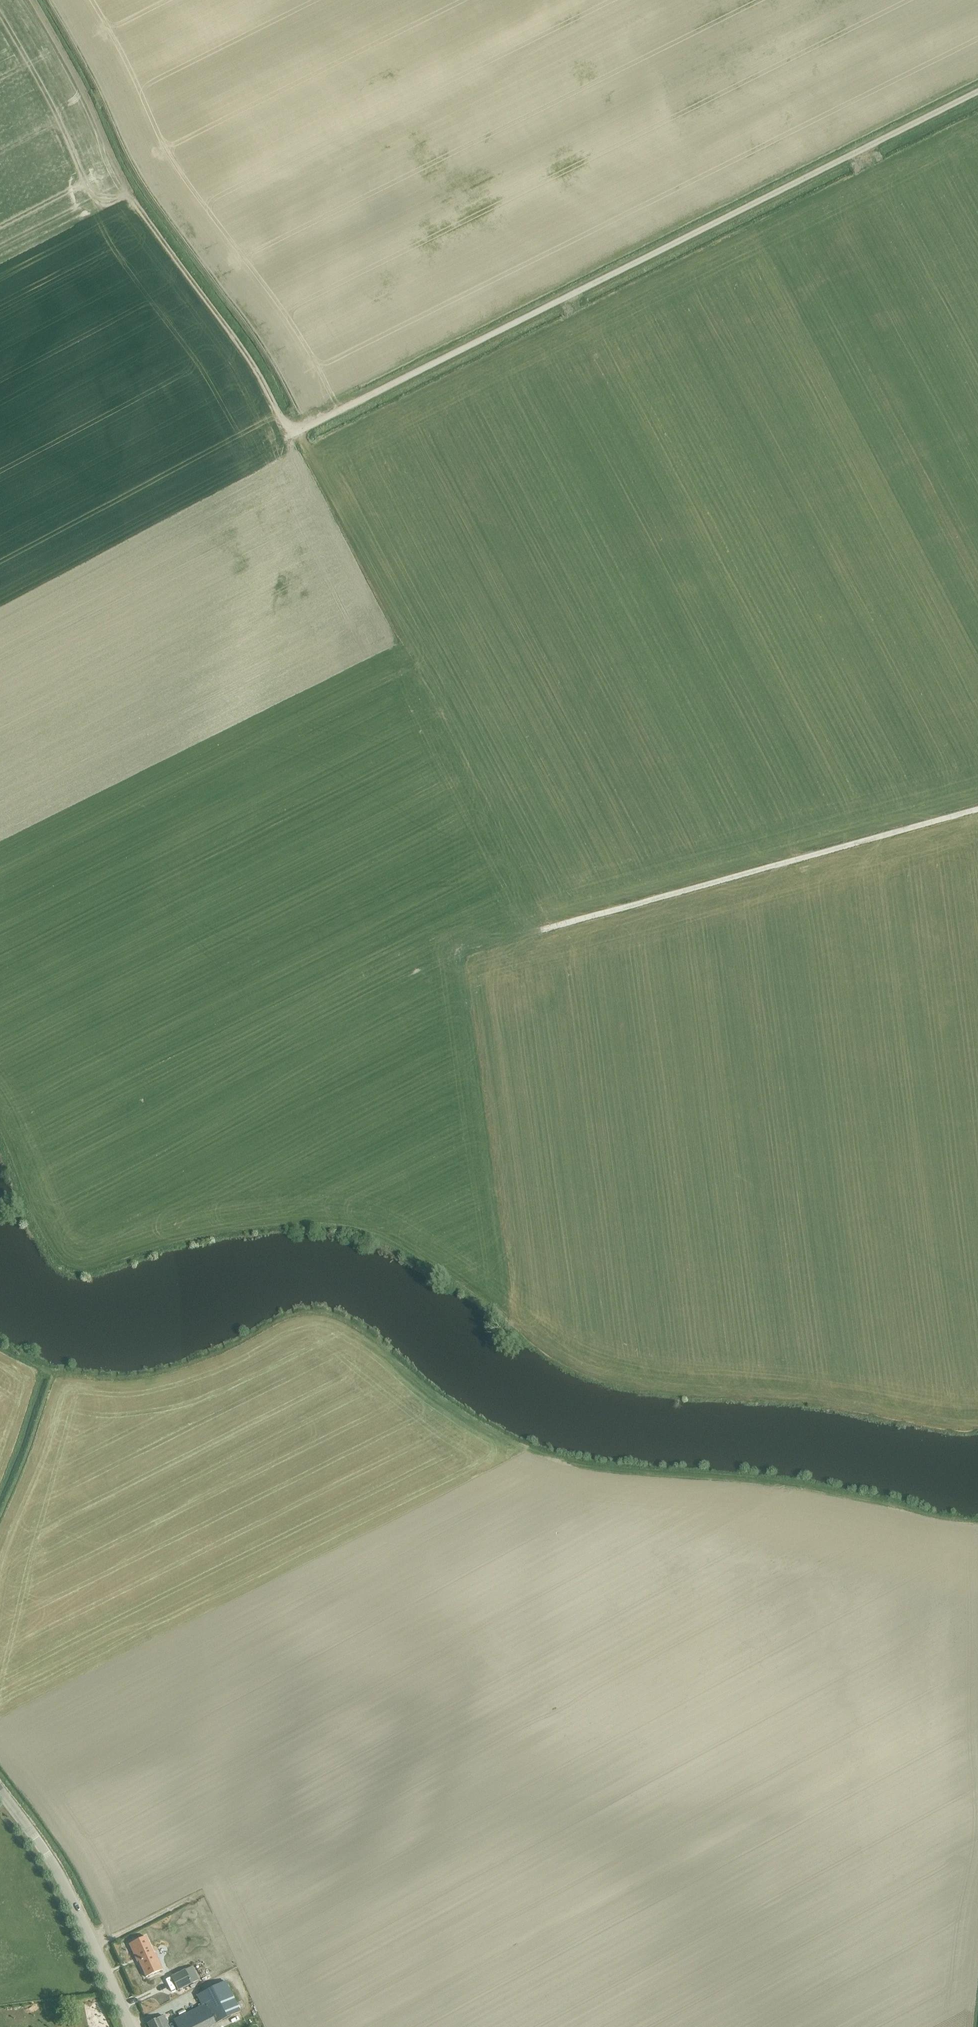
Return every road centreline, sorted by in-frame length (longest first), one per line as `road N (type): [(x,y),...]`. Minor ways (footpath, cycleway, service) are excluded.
road 1 (unclassified): [(291,433),(977,91)]
road 2 (tertiary): [(128,2026),(50,1854),(0,1790)]

